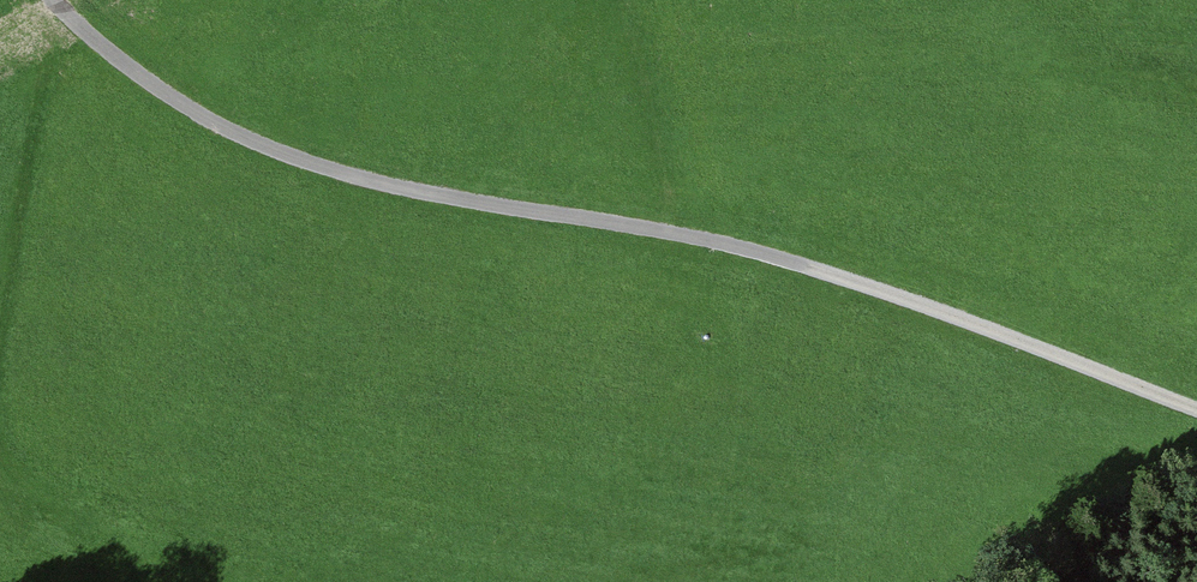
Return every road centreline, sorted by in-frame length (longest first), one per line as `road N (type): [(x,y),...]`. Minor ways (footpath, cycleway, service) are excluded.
road 1 (track): [(52,0),(191,114),(340,172),(775,255),(1196,411)]
road 2 (track): [(0,462),(53,0)]
road 3 (track): [(1196,485),(1168,485),(1105,508),(984,581)]

